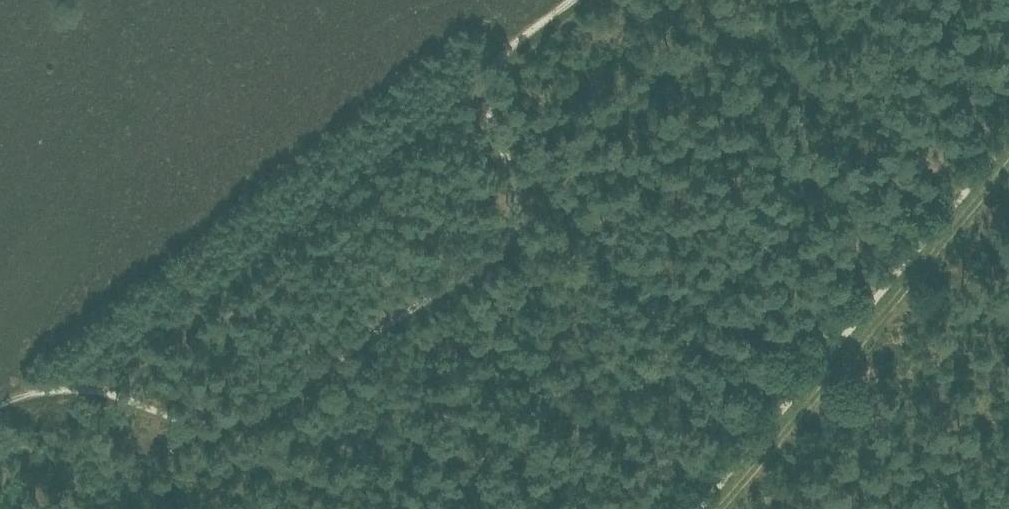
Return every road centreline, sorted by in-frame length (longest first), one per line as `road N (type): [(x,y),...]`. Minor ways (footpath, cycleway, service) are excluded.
road 1 (track): [(568,0),(511,44),(490,74),(494,136),(519,188),(518,219),(498,252),(235,421),(202,424),(70,387),(0,405)]
road 2 (track): [(715,508),(1008,159)]

